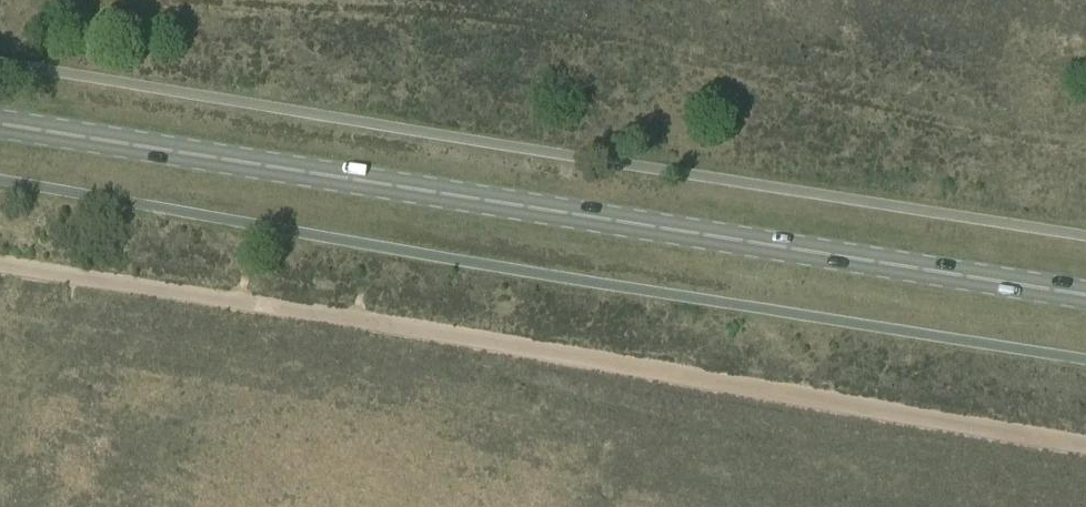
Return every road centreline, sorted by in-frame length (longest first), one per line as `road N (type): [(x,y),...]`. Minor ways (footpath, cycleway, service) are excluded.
road 1 (track): [(1085,447),(0,265)]
road 2 (primary): [(1085,295),(0,124)]
road 3 (track): [(1085,147),(903,115),(512,19),(182,0)]

